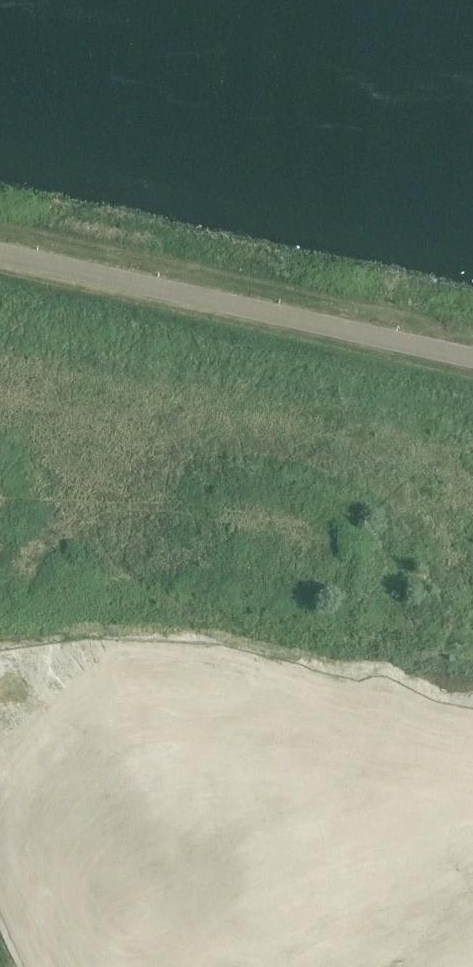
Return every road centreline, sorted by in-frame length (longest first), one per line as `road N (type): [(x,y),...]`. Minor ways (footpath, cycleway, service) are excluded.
road 1 (unclassified): [(0,253),(472,357)]

